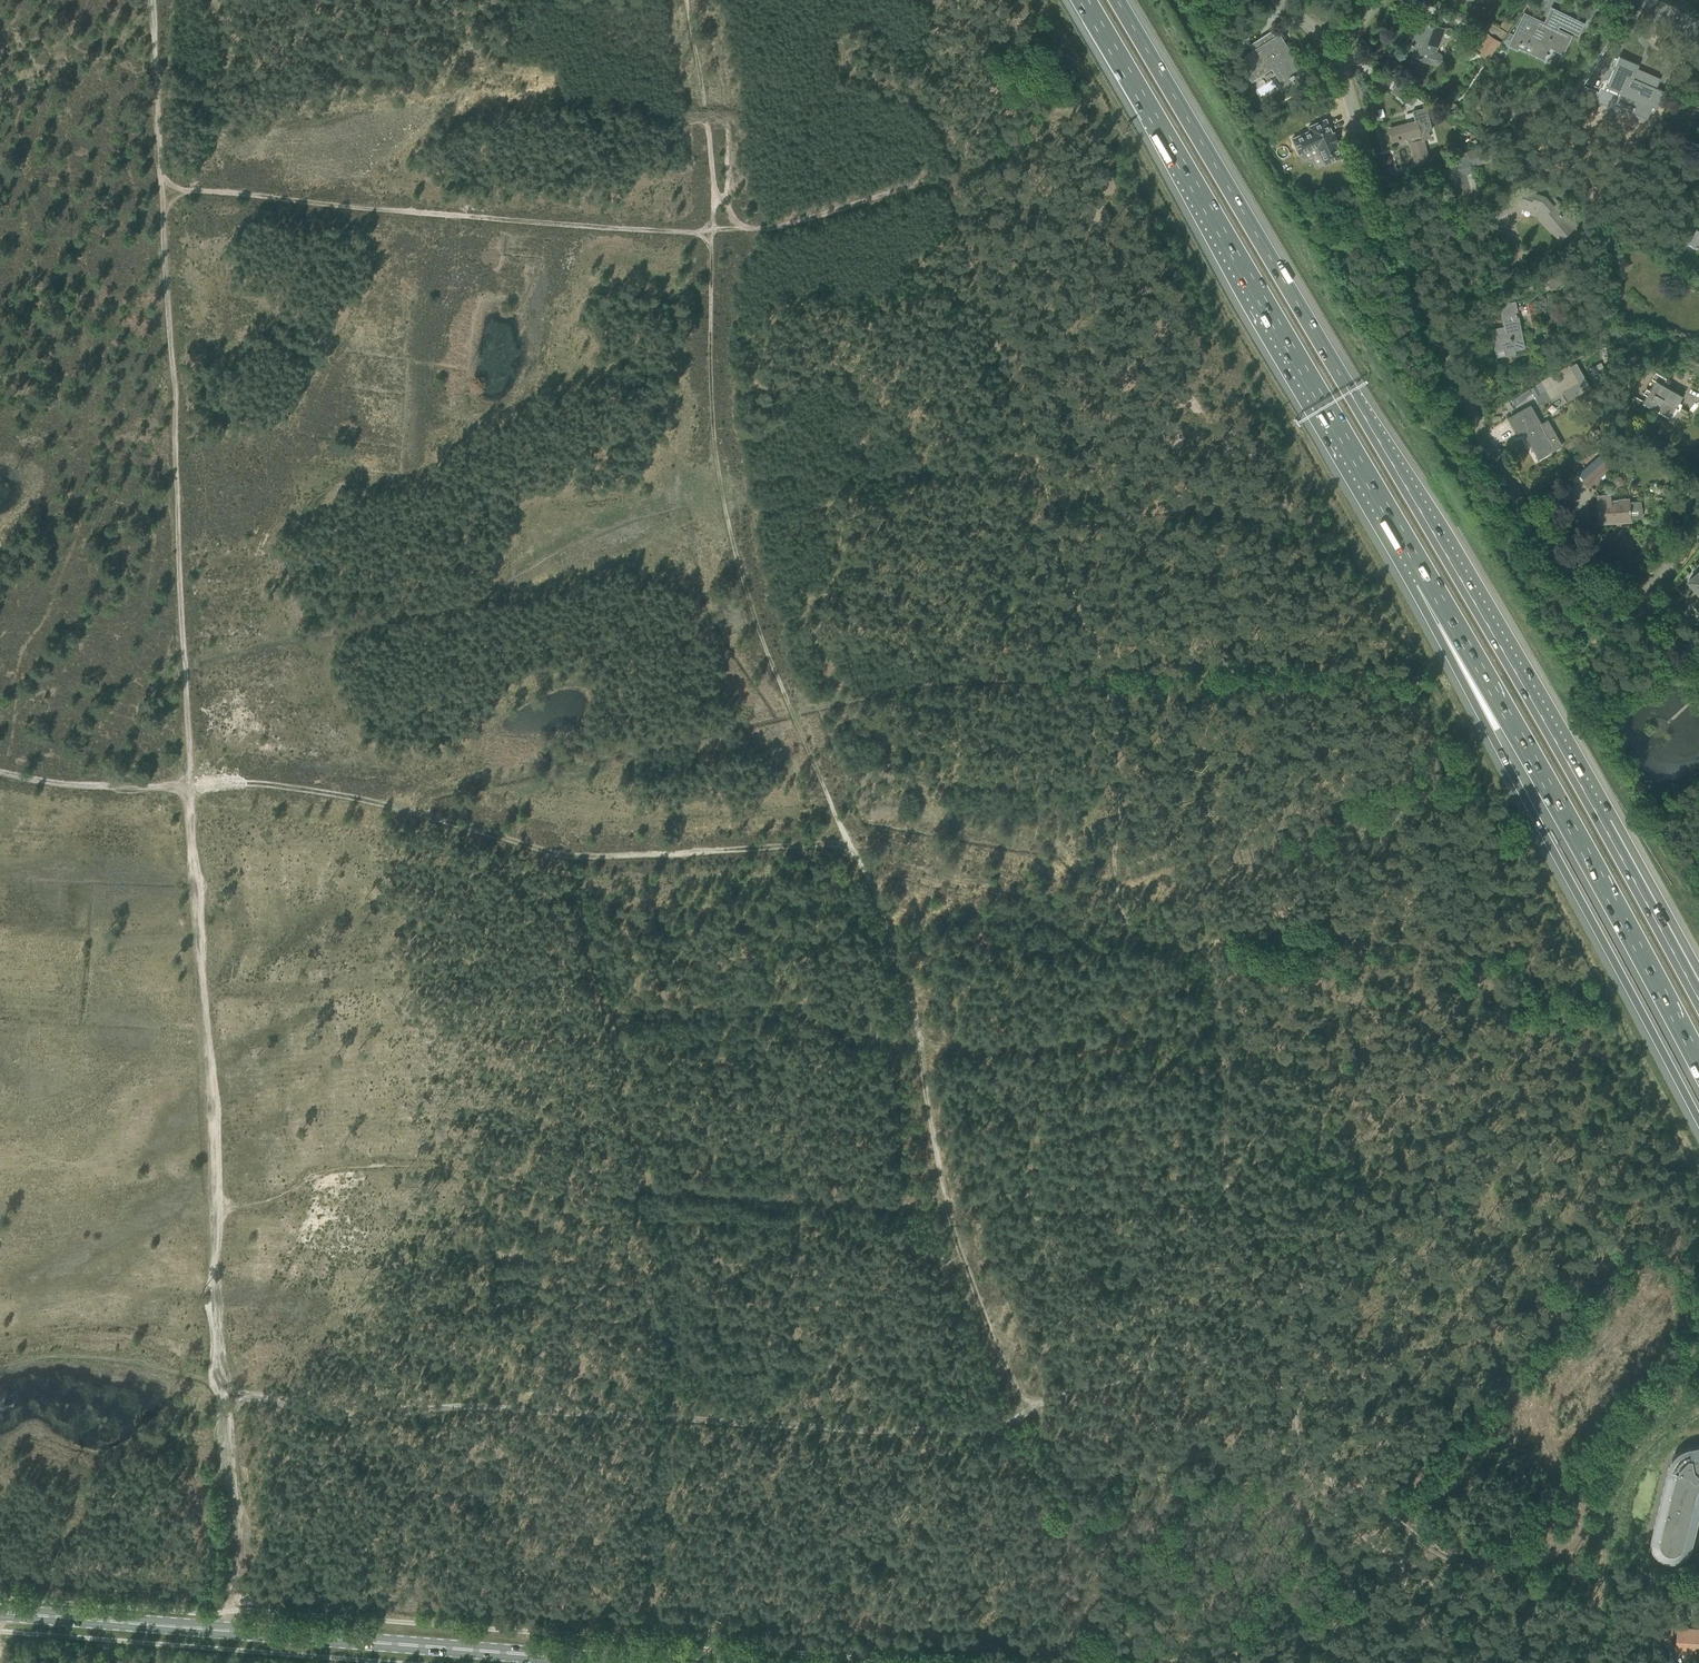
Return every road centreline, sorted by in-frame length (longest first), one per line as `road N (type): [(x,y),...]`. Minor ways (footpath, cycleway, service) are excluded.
road 1 (track): [(1224,1206),(1216,970),(1202,949),(1123,923),(1118,761),(1100,659),(1068,585),(948,187),(930,180),(769,229),(714,232)]
road 2 (track): [(221,1384),(161,187)]
road 3 (motorway): [(1681,965),(1117,0)]
road 4 (track): [(945,1202),(904,965),(749,601),(721,494),(711,361),(714,232)]
road 5 (track): [(1029,1413),(1001,1432),(457,1411),(328,1418),(221,1384)]
road 6 (track): [(186,784),(363,800),(568,855),(851,844)]
road 7 (motorway): [(1083,0),(1426,577)]
road 8 (residential): [(1626,608),(1554,556),(1433,354),(1383,232),(1327,44)]
road 9 (motorway): [(1426,577),(1490,733),(1698,1122)]
road 10 (primary): [(607,1662),(0,1613)]
road 11 (motorway): [(1426,577),(1698,1065)]
road 12 (track): [(714,232),(161,187)]
road 13 (track): [(945,1202),(813,1203),(522,1182),(437,1162)]
road 14 (track): [(1295,1419),(1264,1368),(1118,1382),(1029,1413)]
road 15 (track): [(1224,1206),(945,1202)]
road 16 (track): [(221,1384),(234,1568),(227,1650)]
road 17 (track): [(750,230),(734,221),(727,201),(727,112),(703,0)]
road 18 (track): [(714,232),(711,145),(685,0)]
road 19 (track): [(1029,1413),(968,1278),(945,1202)]
road 20 (track): [(221,1384),(89,1357),(0,1367)]
road 21 (track): [(186,784),(58,785),(0,772)]
road 22 (track): [(161,187),(151,0)]
road 23 (track): [(1698,1171),(1631,1042)]
road 24 (track): [(1364,1212),(1346,1201),(1224,1206)]
road 25 (residential): [(1626,608),(1698,512)]

